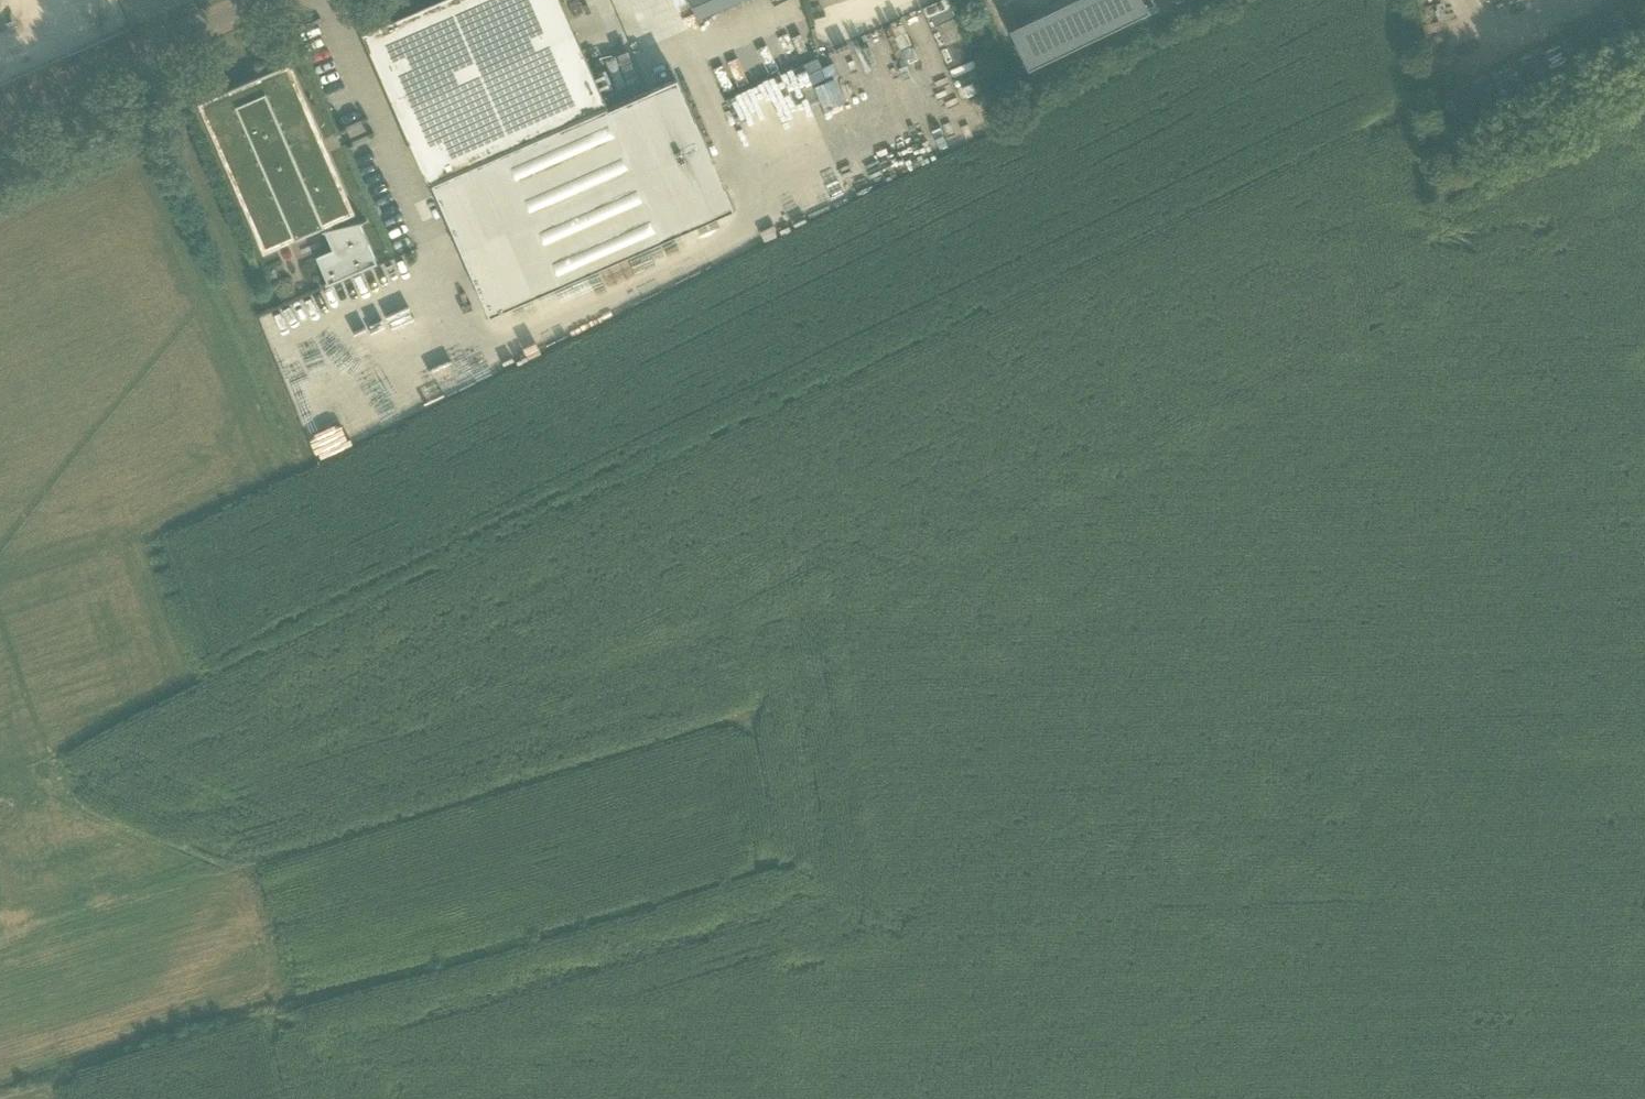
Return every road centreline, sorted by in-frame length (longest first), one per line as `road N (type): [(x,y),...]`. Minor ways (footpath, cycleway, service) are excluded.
road 1 (tertiary): [(0,112),(250,0)]

